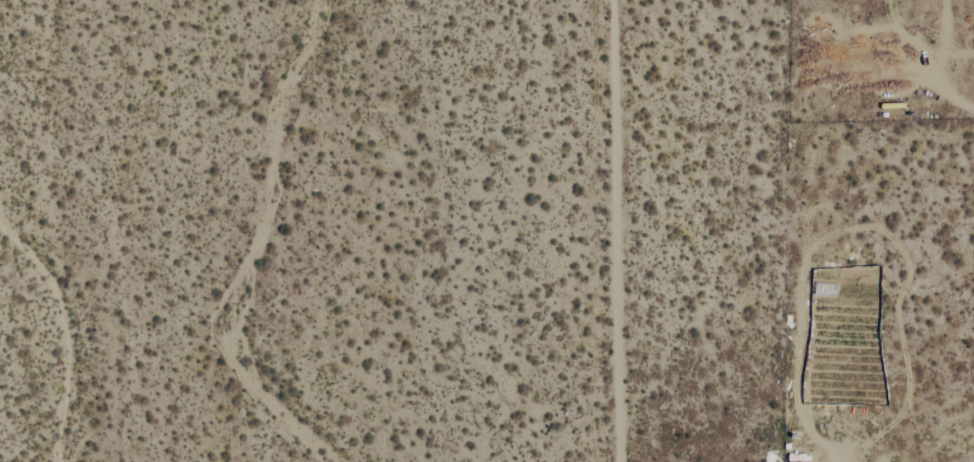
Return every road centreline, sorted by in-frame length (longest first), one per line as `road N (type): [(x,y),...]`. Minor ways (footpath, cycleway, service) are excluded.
road 1 (residential): [(616,461),(612,0)]

